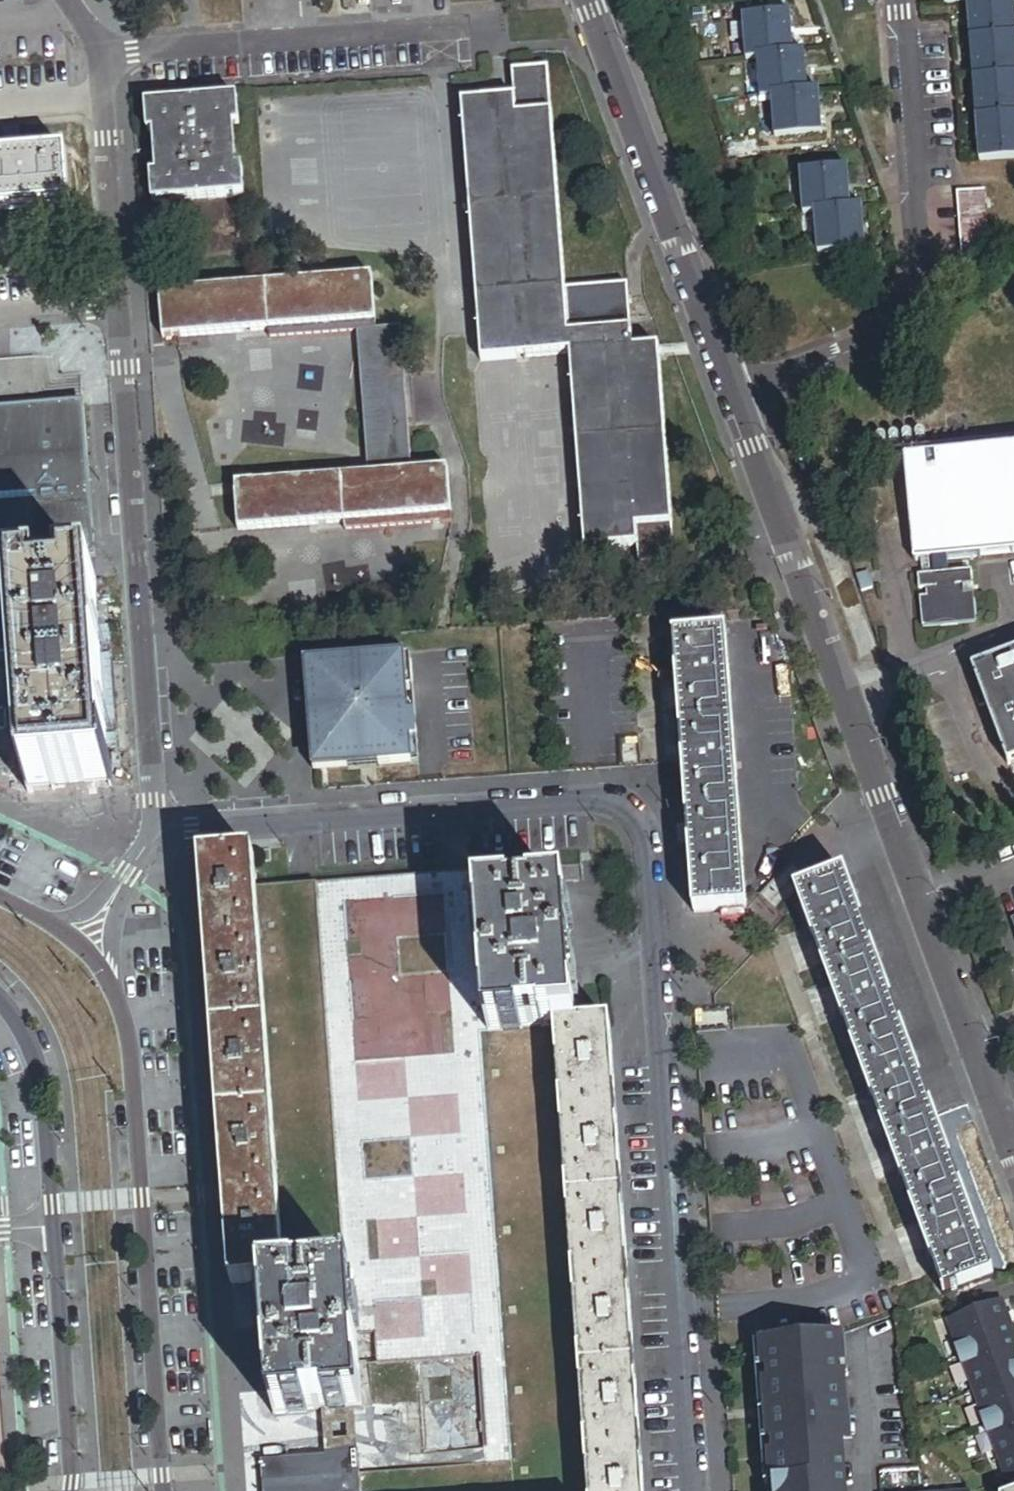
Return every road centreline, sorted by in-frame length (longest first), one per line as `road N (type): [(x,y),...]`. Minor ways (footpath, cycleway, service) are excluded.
road 1 (residential): [(159,832),(613,800),(635,815),(644,836),(694,1490)]
road 2 (residential): [(159,832),(103,57),(65,0)]
road 3 (residential): [(732,395),(1013,1140)]
road 4 (tertiary): [(164,1490),(130,1045),(124,1010),(81,944)]
road 5 (residential): [(897,0),(919,262),(909,293),(870,340),(732,395)]
road 6 (tertiary): [(0,1002),(36,1066),(44,1106),(70,1490)]
road 7 (residential): [(587,0),(732,395)]
road 8 (residential): [(159,832),(81,944)]

